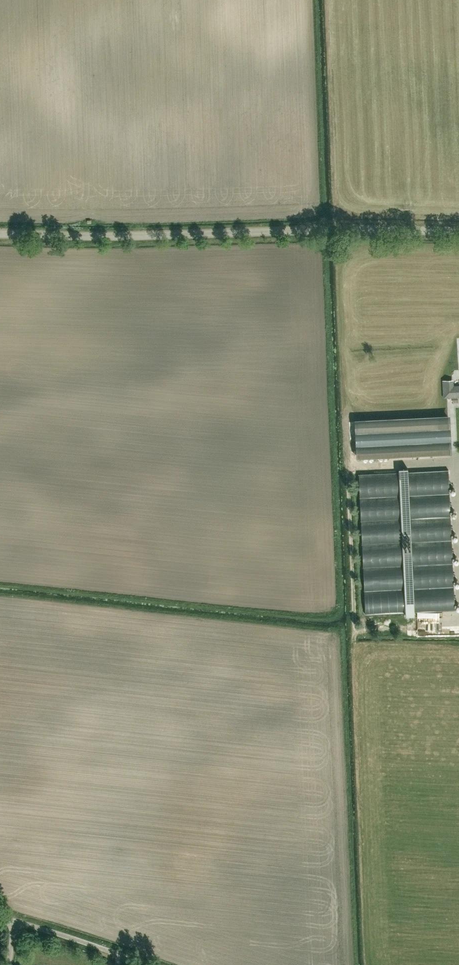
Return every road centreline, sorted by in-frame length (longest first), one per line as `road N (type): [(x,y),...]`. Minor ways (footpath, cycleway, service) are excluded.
road 1 (unclassified): [(458,232),(0,234)]
road 2 (track): [(149,964),(0,920)]

